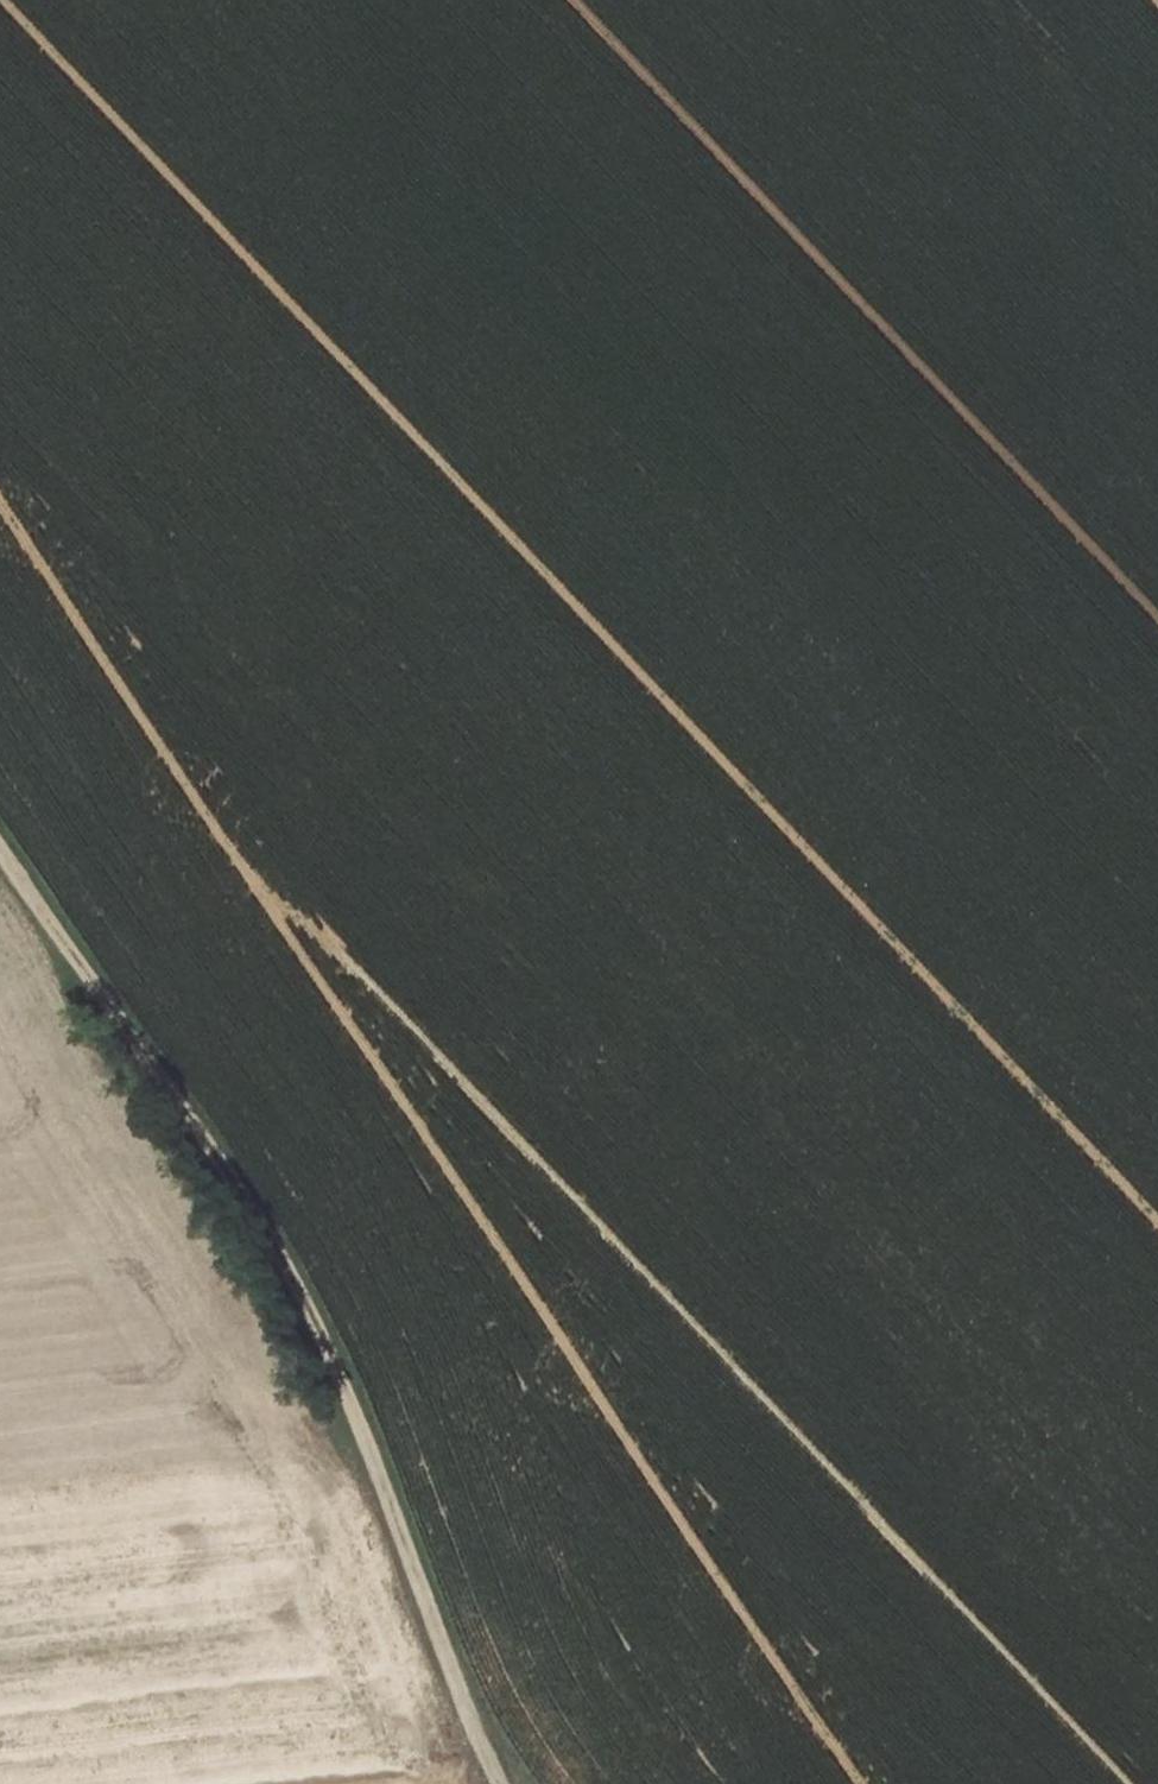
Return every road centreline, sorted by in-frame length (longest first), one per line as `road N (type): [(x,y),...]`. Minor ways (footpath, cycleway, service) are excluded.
road 1 (track): [(493,1783),(364,1447),(262,1236),(0,858)]

